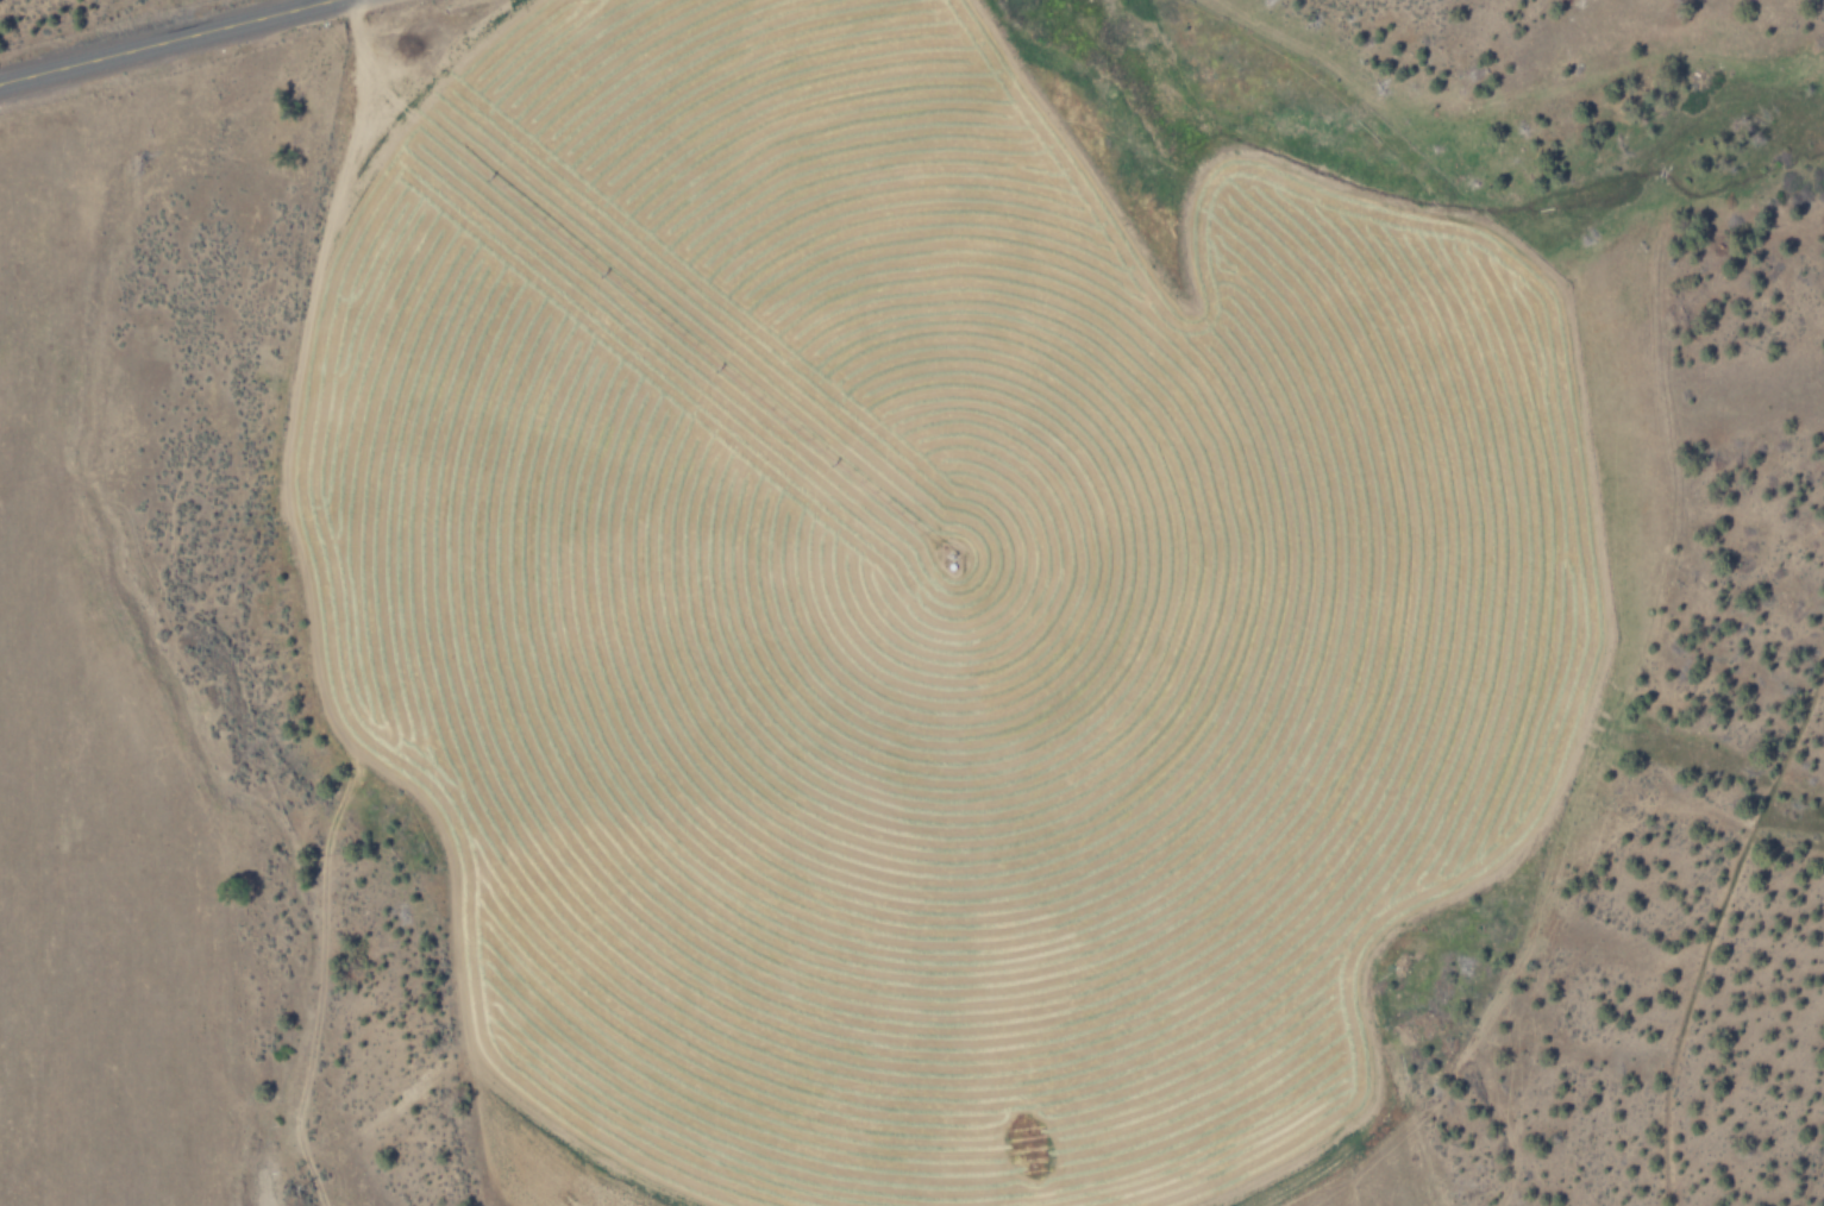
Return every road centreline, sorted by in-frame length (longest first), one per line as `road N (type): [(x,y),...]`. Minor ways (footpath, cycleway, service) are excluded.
road 1 (tertiary): [(0,87),(339,0)]

